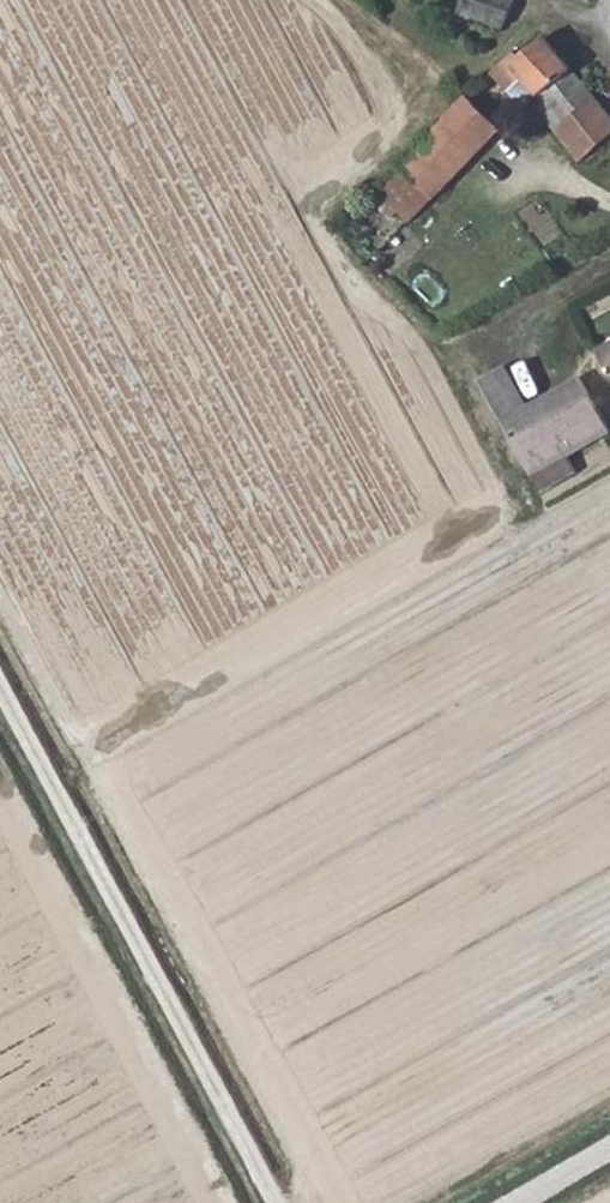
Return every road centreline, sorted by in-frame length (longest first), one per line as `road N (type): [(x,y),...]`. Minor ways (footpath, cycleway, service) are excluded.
road 1 (track): [(0,707),(263,1202)]
road 2 (track): [(498,1202),(609,1140)]

